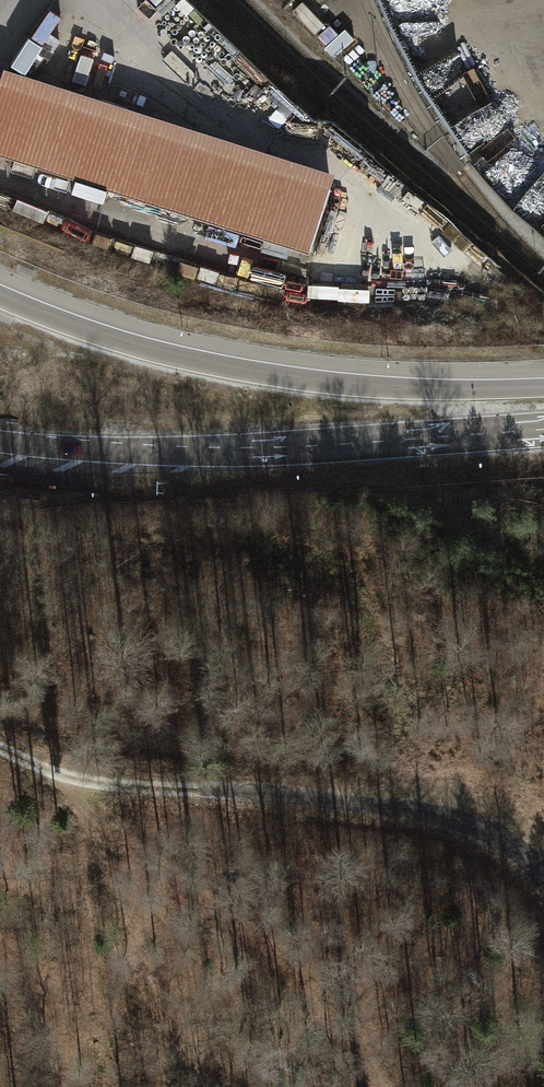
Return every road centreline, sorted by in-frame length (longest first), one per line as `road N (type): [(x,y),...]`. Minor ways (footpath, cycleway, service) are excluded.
road 1 (motorway): [(543,387),(398,386),(212,362),(108,336),(0,293)]
road 2 (motorway): [(0,444),(225,452),(543,428)]
road 3 (track): [(543,888),(481,824),(61,784)]
road 4 (track): [(61,784),(343,1022),(374,1086)]

